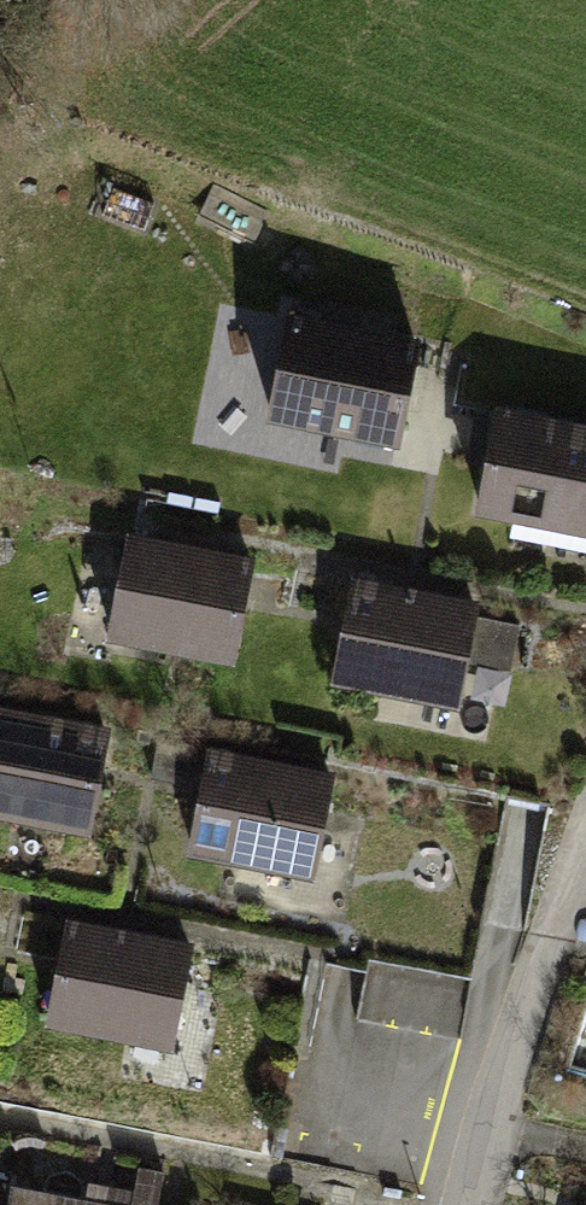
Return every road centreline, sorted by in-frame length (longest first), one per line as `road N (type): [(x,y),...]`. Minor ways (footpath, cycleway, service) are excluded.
road 1 (residential): [(466,1204),(476,1137),(585,827)]

